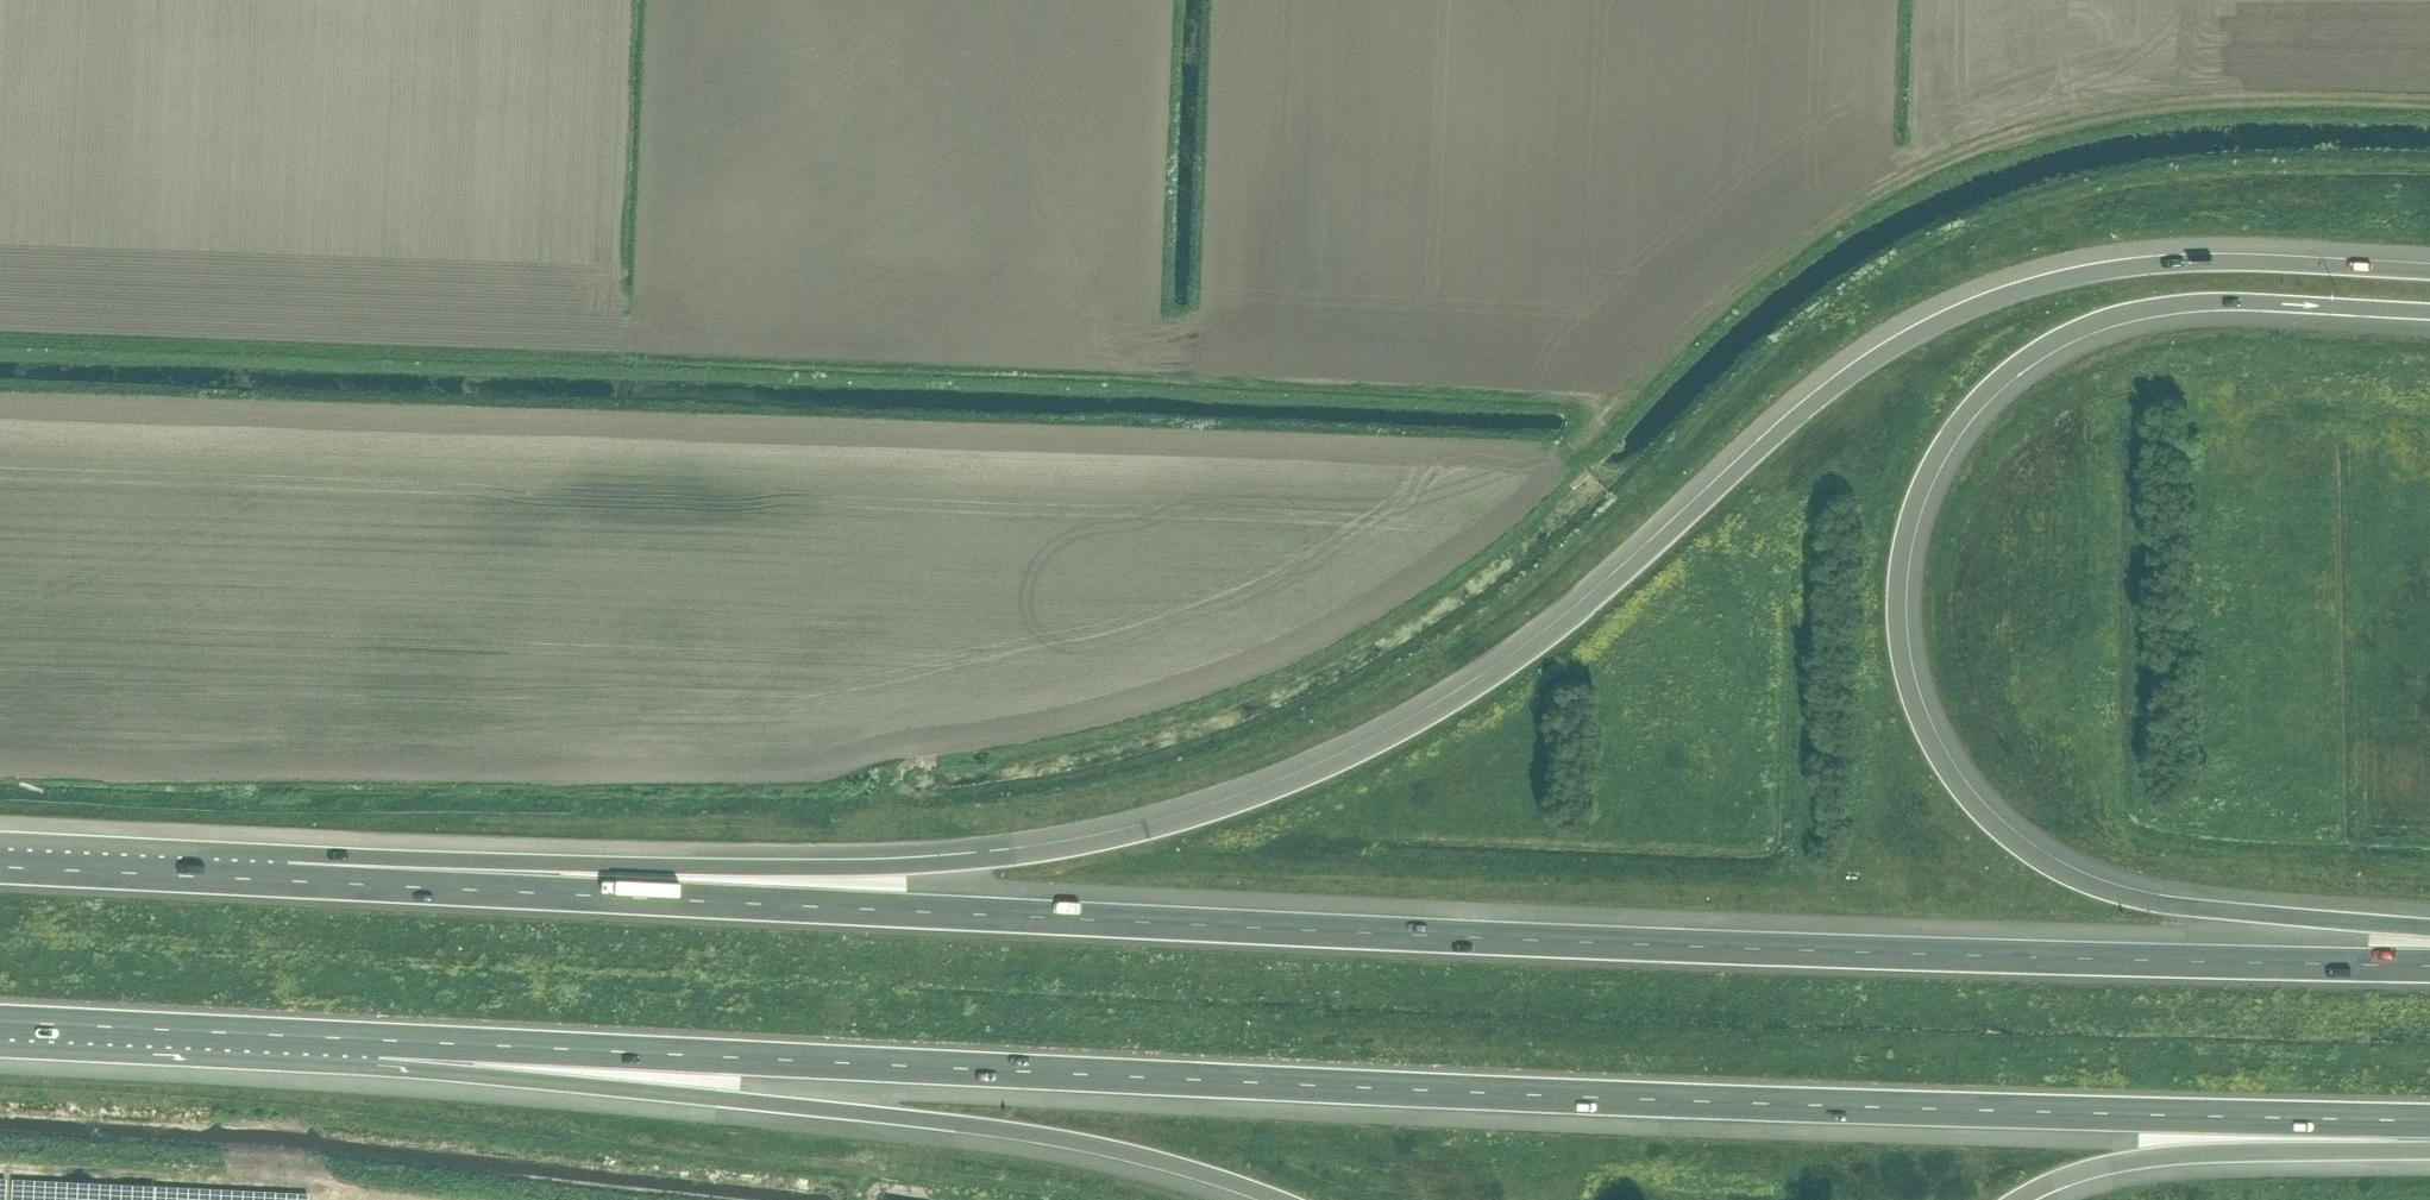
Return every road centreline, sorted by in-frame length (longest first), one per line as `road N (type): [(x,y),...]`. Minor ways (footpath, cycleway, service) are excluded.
road 1 (motorway): [(2429,272),(2130,267),(2025,289),(1954,314),(1828,391),(1646,557),(1483,682),(1360,752),(1169,825),(1020,857),(904,866),(286,880)]
road 2 (motorway): [(2429,965),(1493,938),(286,880)]
road 3 (motorway): [(380,1039),(1455,1093),(2429,1123)]
road 4 (motorway): [(2429,938),(2152,903),(2056,870),(1996,827),(1946,769),(1907,686),(1897,621),(1906,531),(1937,455),(2008,372),(2047,345),(2116,315),(2193,302),(2429,311)]
road 5 (track): [(2429,102),(2129,109),(1910,174),(1832,220),(1706,318),(1579,442)]
road 6 (motorway): [(380,1039),(590,1081),(1041,1140),(1267,1199)]
road 7 (motorway): [(2015,1199),(2075,1173),(2129,1162),(2429,1136)]
road 8 (motorway): [(0,1022),(380,1039)]
road 9 (motorway): [(286,880),(0,866)]

